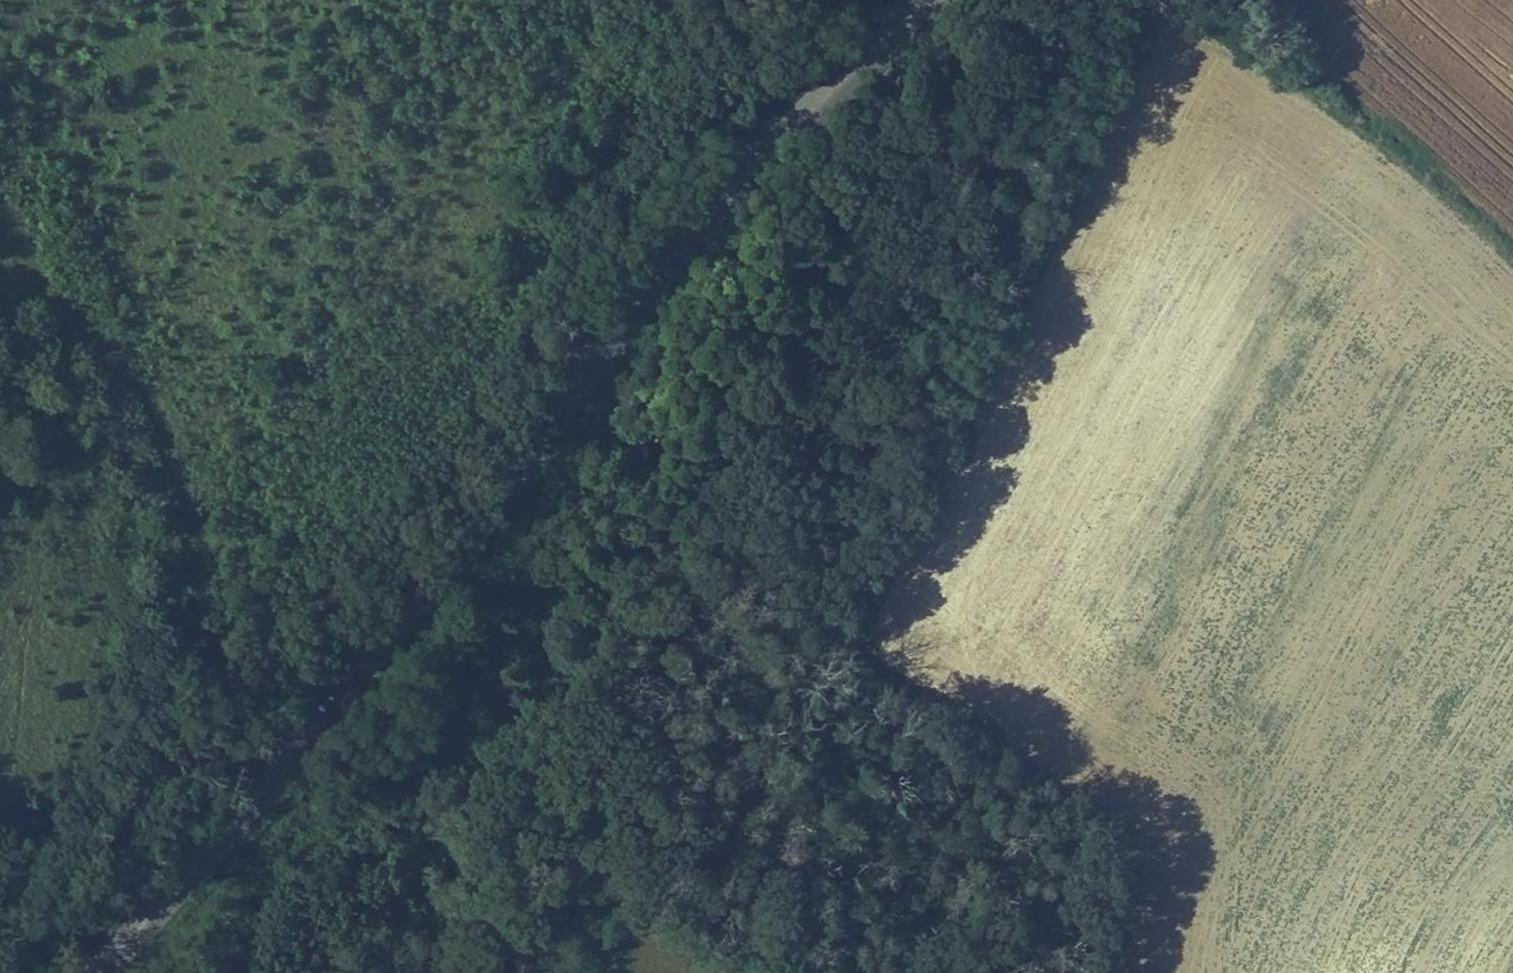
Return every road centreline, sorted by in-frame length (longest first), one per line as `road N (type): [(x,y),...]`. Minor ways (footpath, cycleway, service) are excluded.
road 1 (tertiary): [(909,0),(820,85),(666,256),(432,577),(100,972)]

